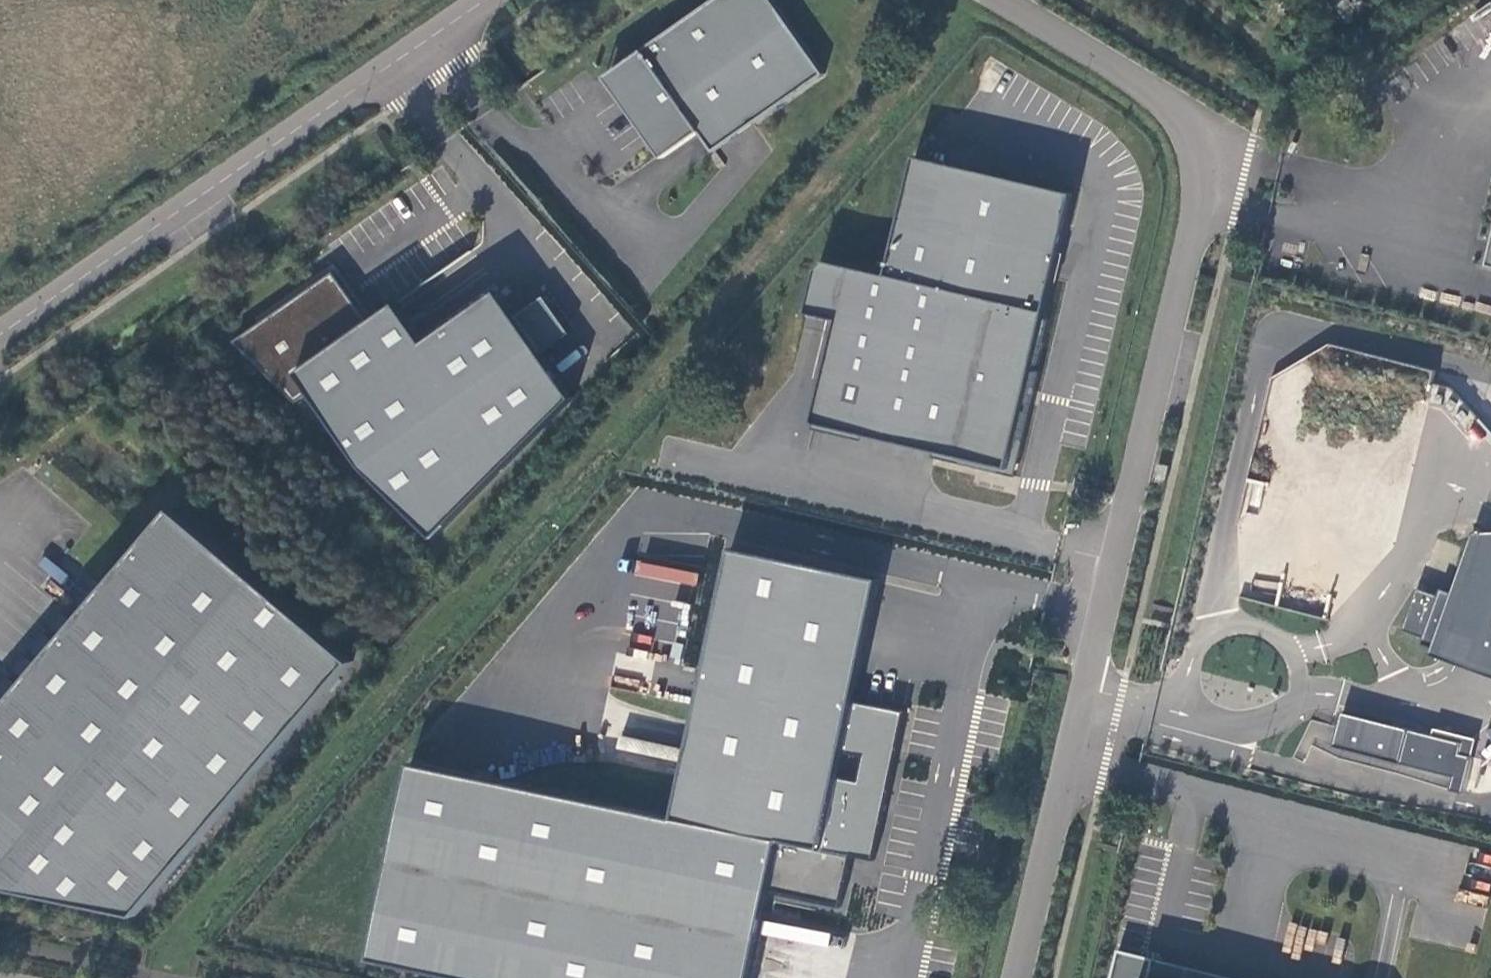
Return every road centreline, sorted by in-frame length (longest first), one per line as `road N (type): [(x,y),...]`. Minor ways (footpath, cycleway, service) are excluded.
road 1 (unclassified): [(1019,977),(1212,169),(1206,134),(1186,107),(1008,0)]
road 2 (unclassified): [(0,333),(482,0)]

